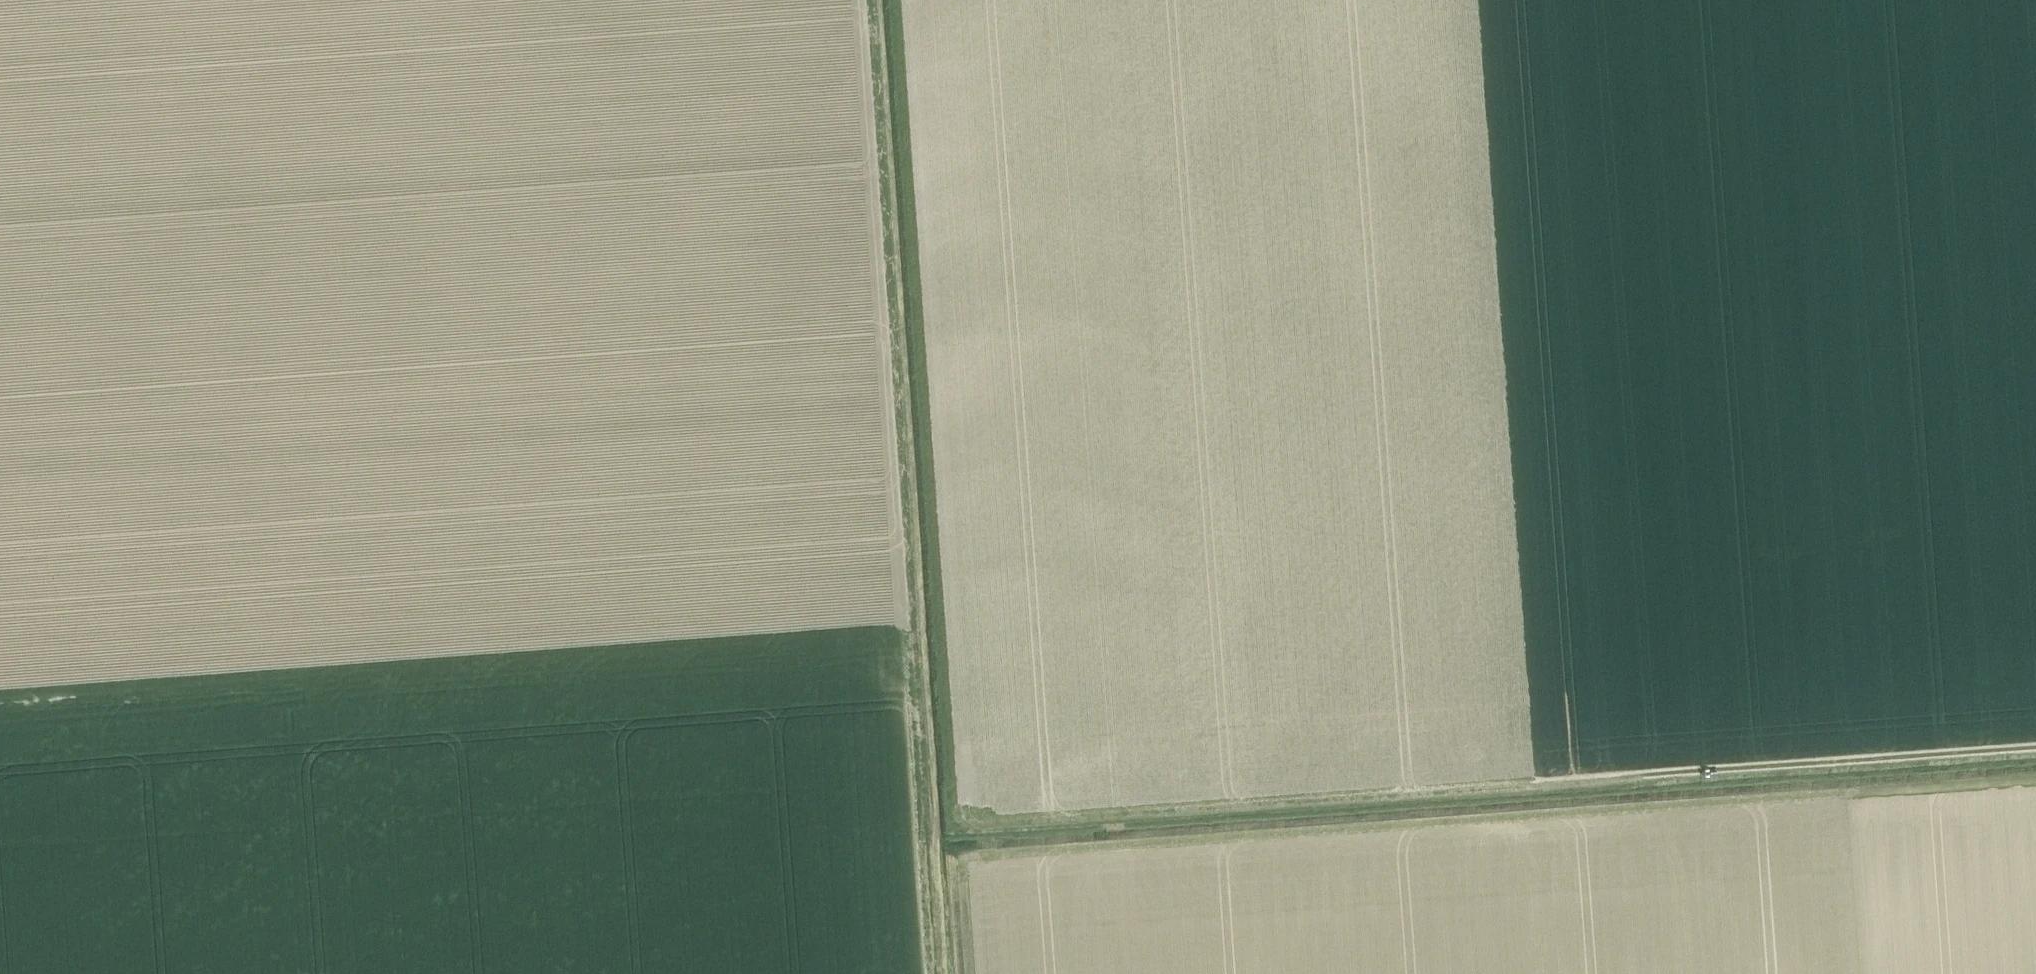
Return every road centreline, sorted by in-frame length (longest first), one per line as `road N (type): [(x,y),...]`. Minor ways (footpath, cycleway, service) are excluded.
road 1 (track): [(2035,747),(1641,780)]

